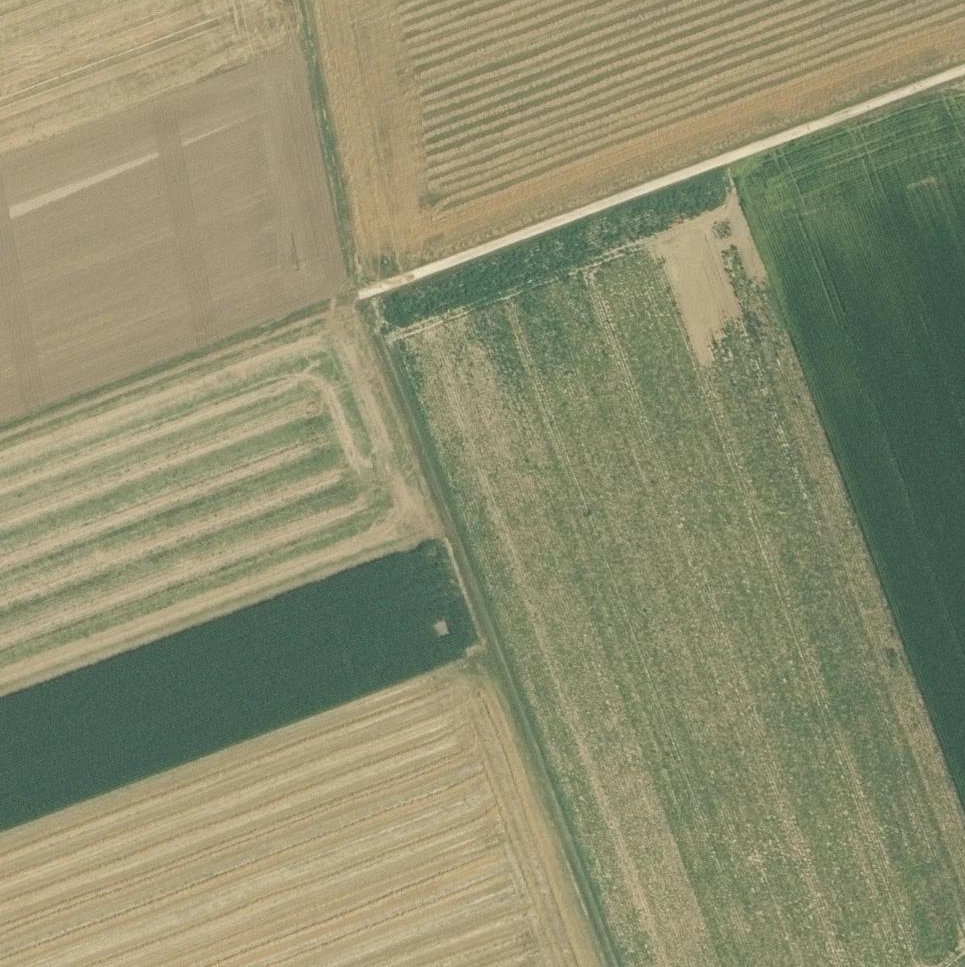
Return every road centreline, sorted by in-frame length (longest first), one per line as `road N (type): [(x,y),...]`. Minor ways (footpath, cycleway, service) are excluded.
road 1 (track): [(356,294),(607,966)]
road 2 (track): [(964,69),(356,294)]
road 3 (track): [(0,441),(356,294)]
road 4 (track): [(299,0),(356,294)]

